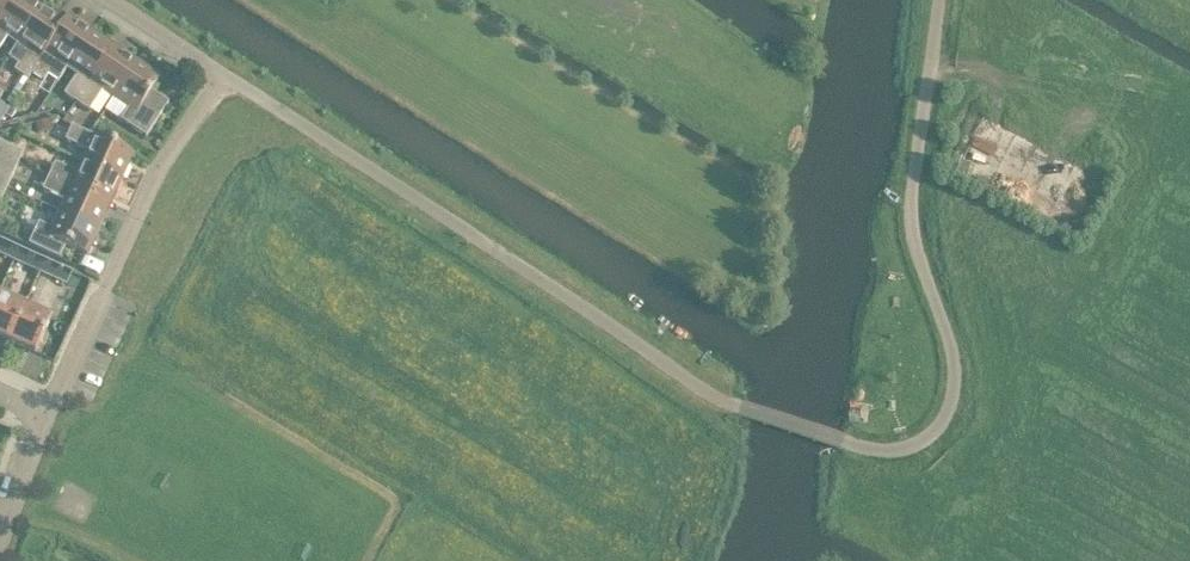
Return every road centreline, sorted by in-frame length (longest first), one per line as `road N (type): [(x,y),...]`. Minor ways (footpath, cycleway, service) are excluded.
road 1 (residential): [(868,444),(732,405),(220,70)]
road 2 (residential): [(868,444),(914,443),(939,425),(953,388),(955,367),(910,205),(937,0)]
road 3 (residential): [(220,70),(161,163),(45,412)]
road 4 (track): [(929,560),(954,496),(951,467),(914,443)]
road 5 (residential): [(111,0),(220,70)]
road 6 (residential): [(45,412),(0,530)]

